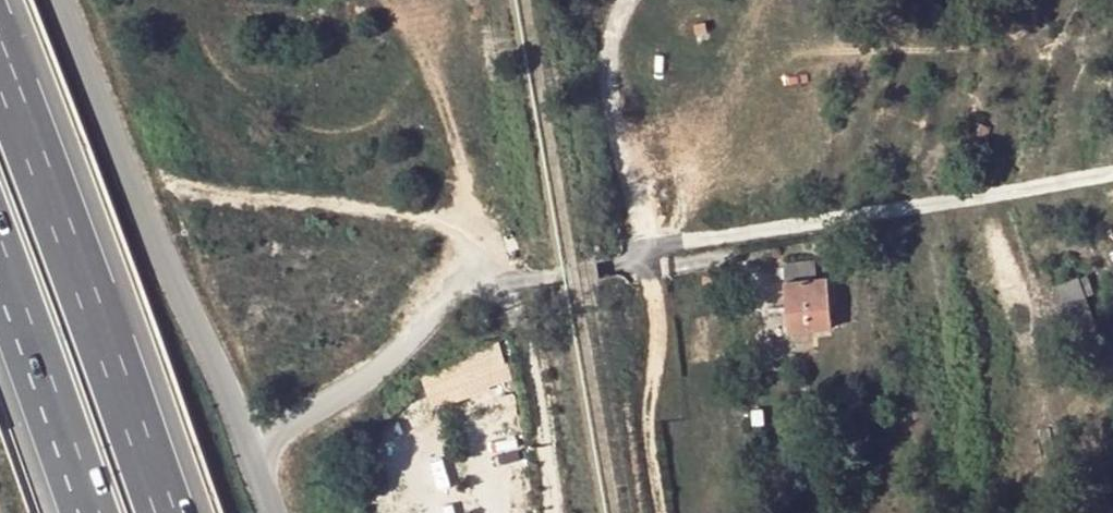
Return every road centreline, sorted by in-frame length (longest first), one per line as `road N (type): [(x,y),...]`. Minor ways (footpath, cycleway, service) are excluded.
road 1 (unclassified): [(246,444),(58,0)]
road 2 (unclassified): [(646,262),(1112,173)]
road 3 (motorway): [(173,512),(117,352),(0,86)]
road 4 (unclassified): [(246,444),(373,376),(462,293),(646,262)]
road 5 (motorway): [(0,249),(95,512)]
road 6 (unclassified): [(646,262),(601,69),(636,0)]

